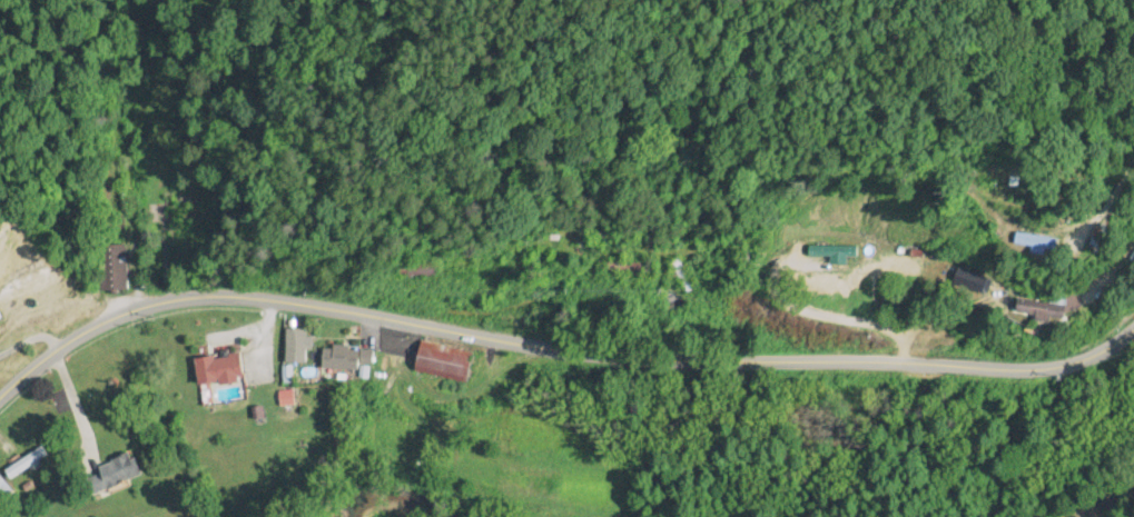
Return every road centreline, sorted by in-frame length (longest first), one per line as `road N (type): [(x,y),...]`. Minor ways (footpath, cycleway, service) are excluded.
road 1 (residential): [(0,399),(95,284),(239,271),(1071,344),(1133,273)]
road 2 (residential): [(1125,290),(1102,106),(1133,51)]
road 3 (residential): [(352,281),(424,516)]
road 4 (residential): [(1108,158),(988,181)]

